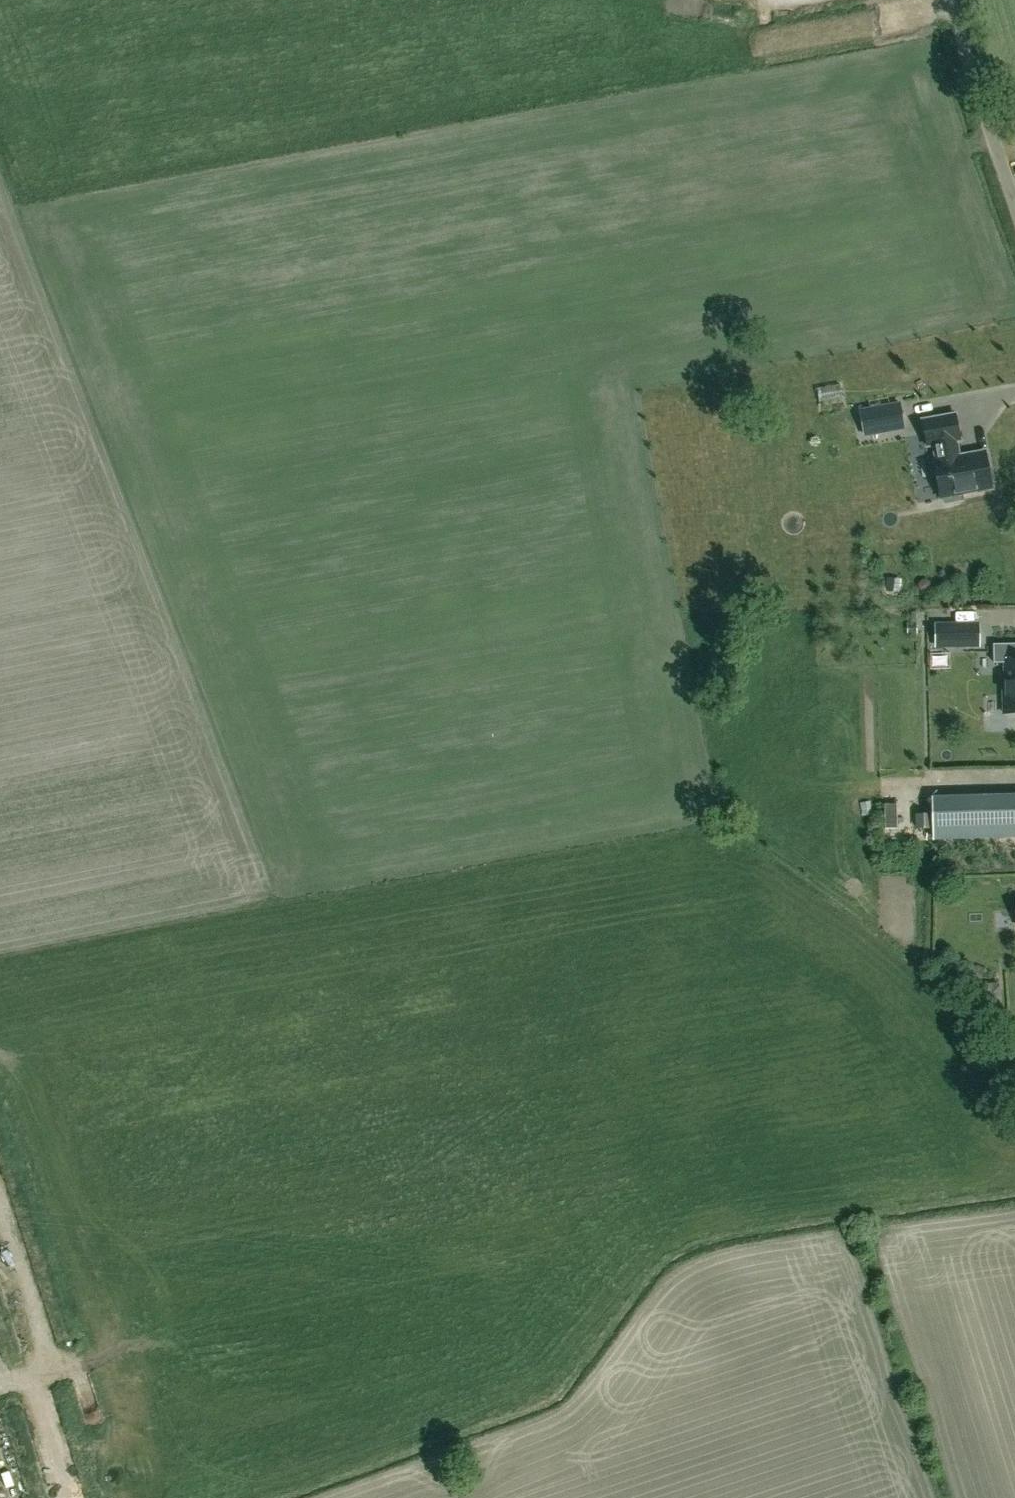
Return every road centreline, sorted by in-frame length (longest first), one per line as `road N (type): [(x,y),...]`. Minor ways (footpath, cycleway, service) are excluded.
road 1 (unclassified): [(1014,200),(951,0)]

